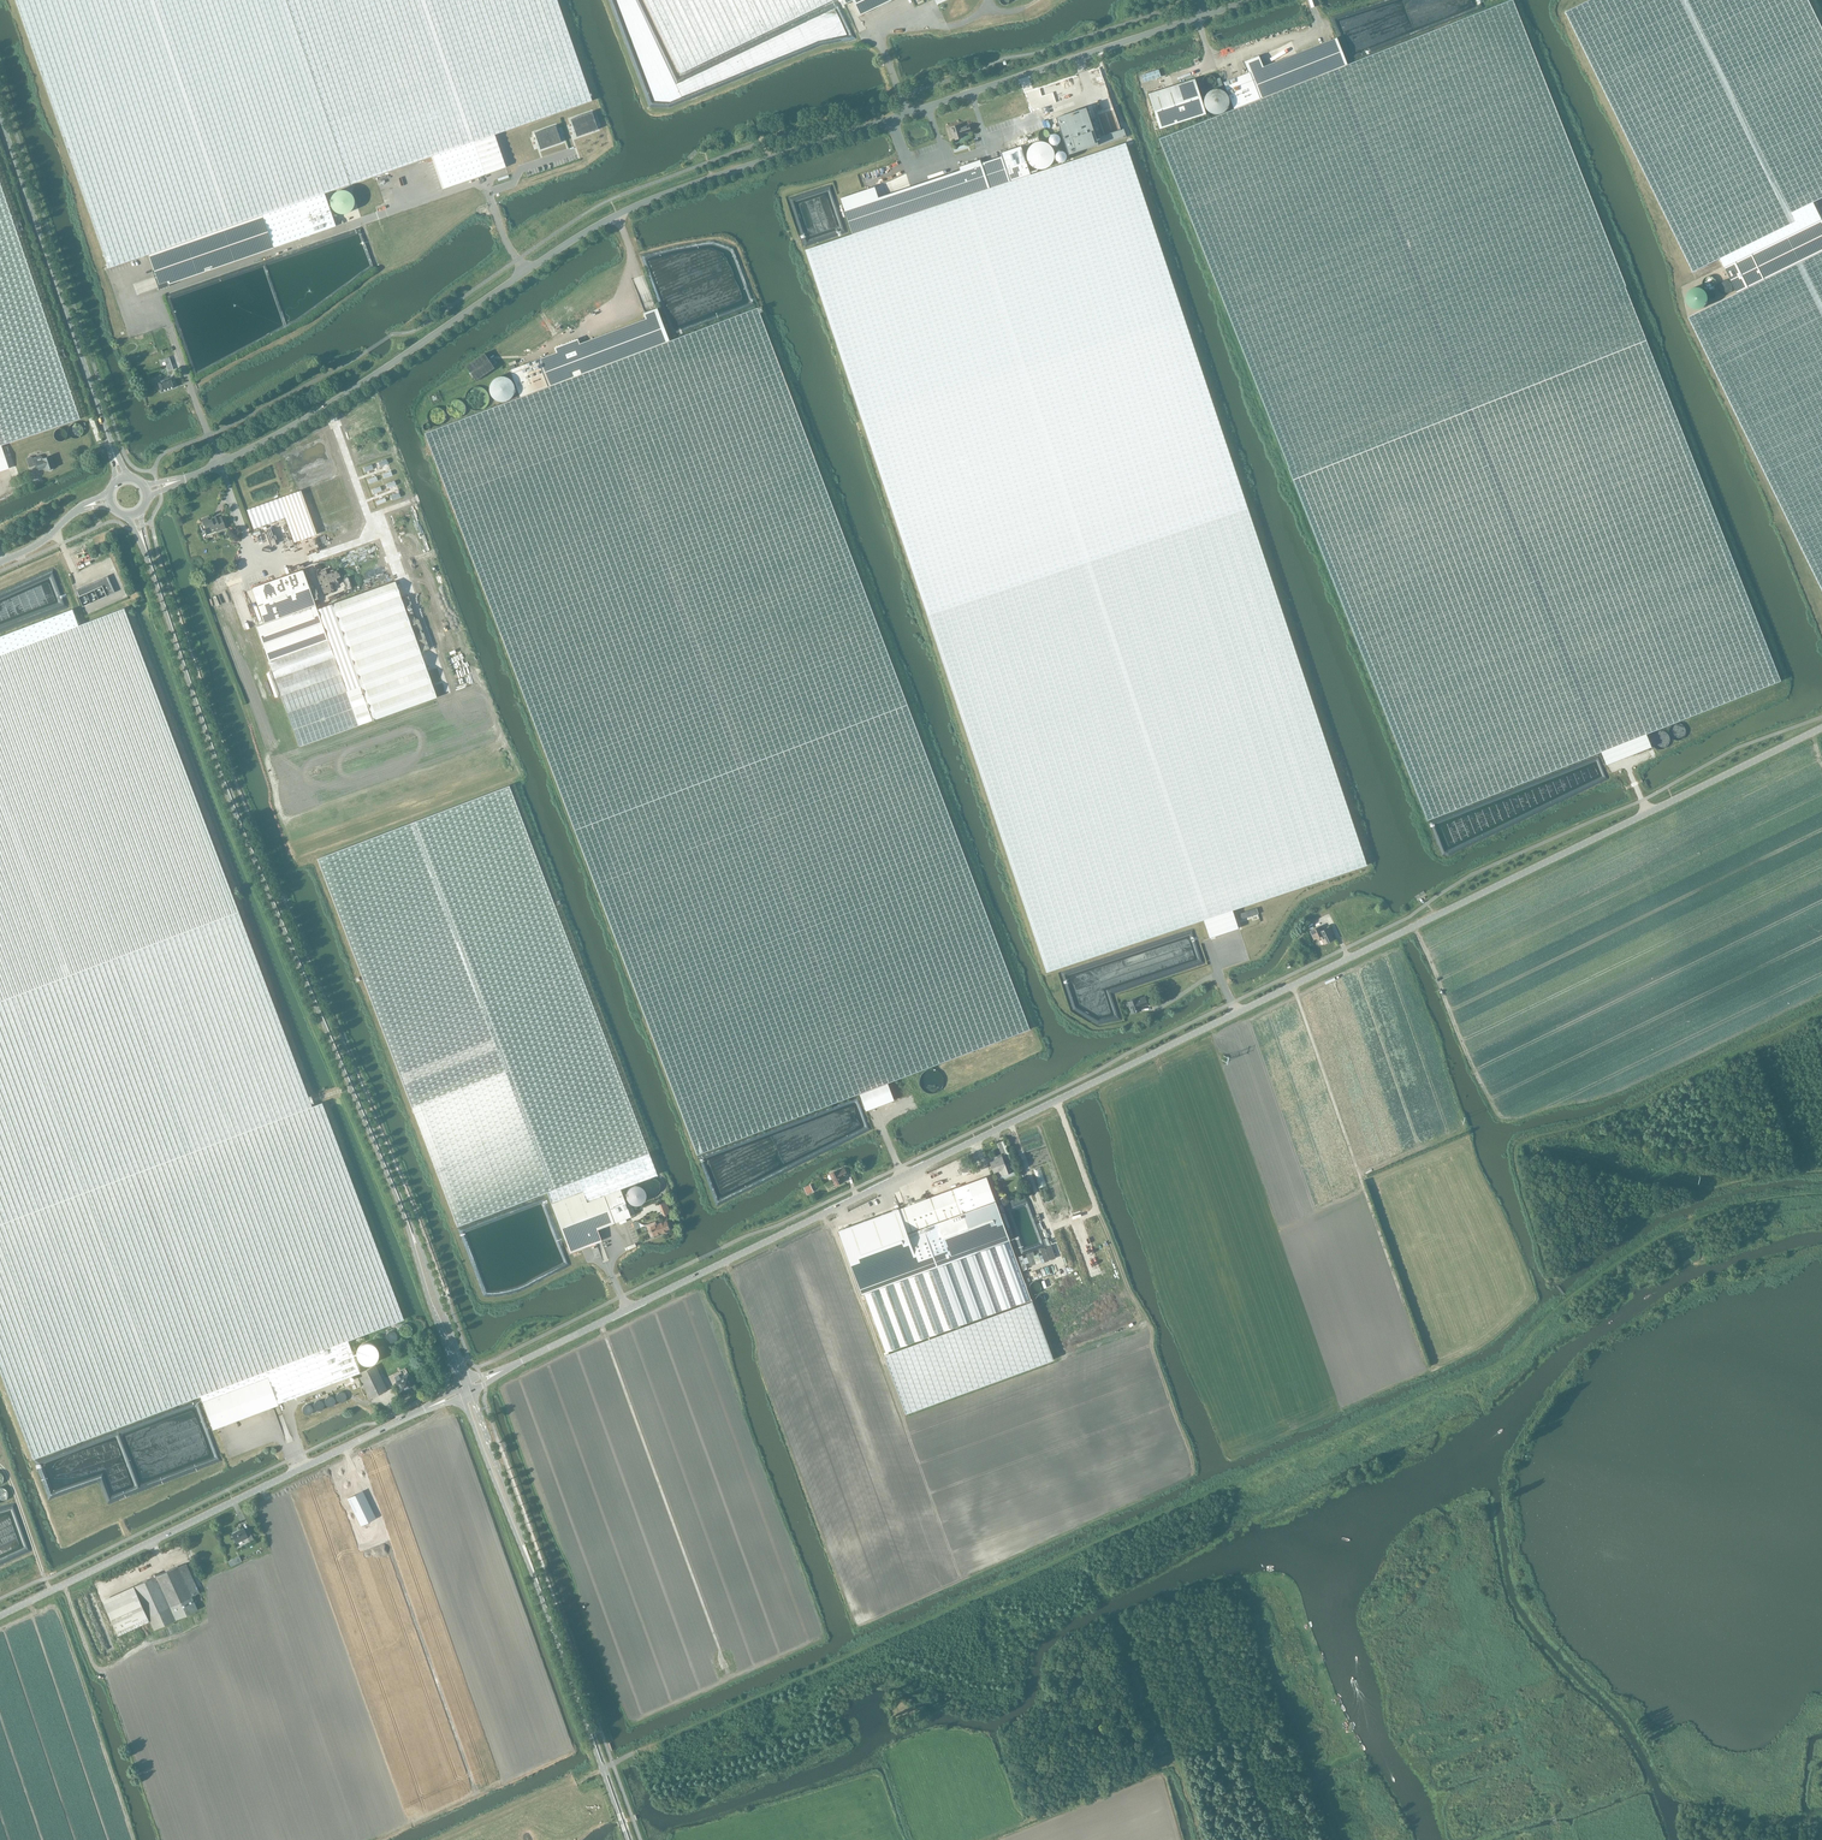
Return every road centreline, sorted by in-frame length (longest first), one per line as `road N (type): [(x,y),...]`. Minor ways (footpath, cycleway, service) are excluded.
road 1 (unclassified): [(469,1387),(1821,727)]
road 2 (unclassified): [(145,491),(263,444),(573,241),(651,199),(1253,0)]
road 3 (tertiary): [(469,1387),(241,826),(135,514)]
road 4 (unclassified): [(0,1616),(469,1387)]
road 5 (tertiary): [(630,1839),(469,1387)]
road 6 (tertiary): [(123,479),(0,121)]
road 7 (track): [(1450,1568),(1526,1785),(1557,1825),(1538,1839)]
road 8 (track): [(0,1465),(50,1591)]
road 9 (tertiary): [(0,563),(39,544),(80,509),(109,501)]

